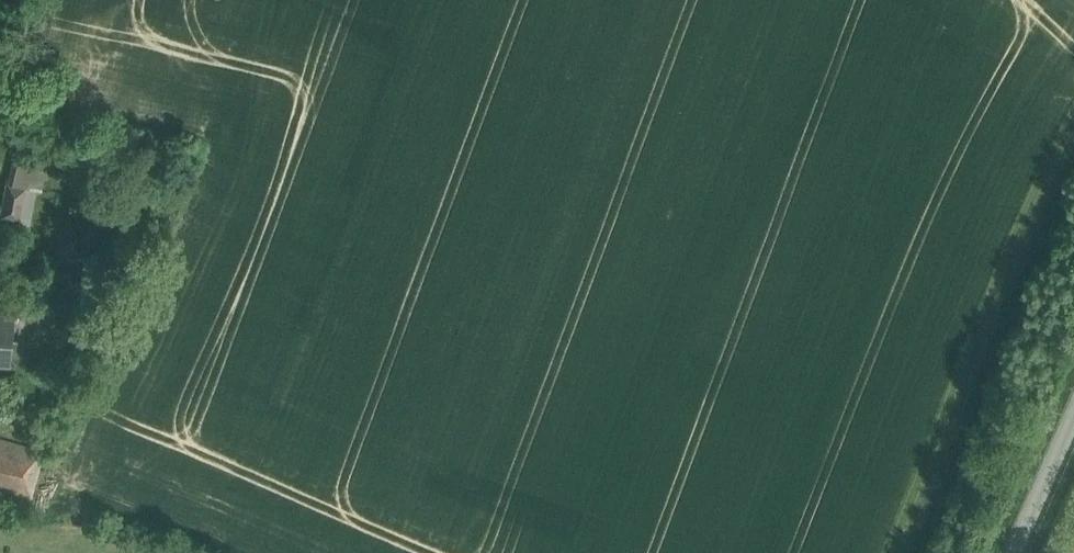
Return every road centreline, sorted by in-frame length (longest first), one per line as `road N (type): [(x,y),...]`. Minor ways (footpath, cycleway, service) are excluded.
road 1 (unclassified): [(1073,413),(1014,552)]

